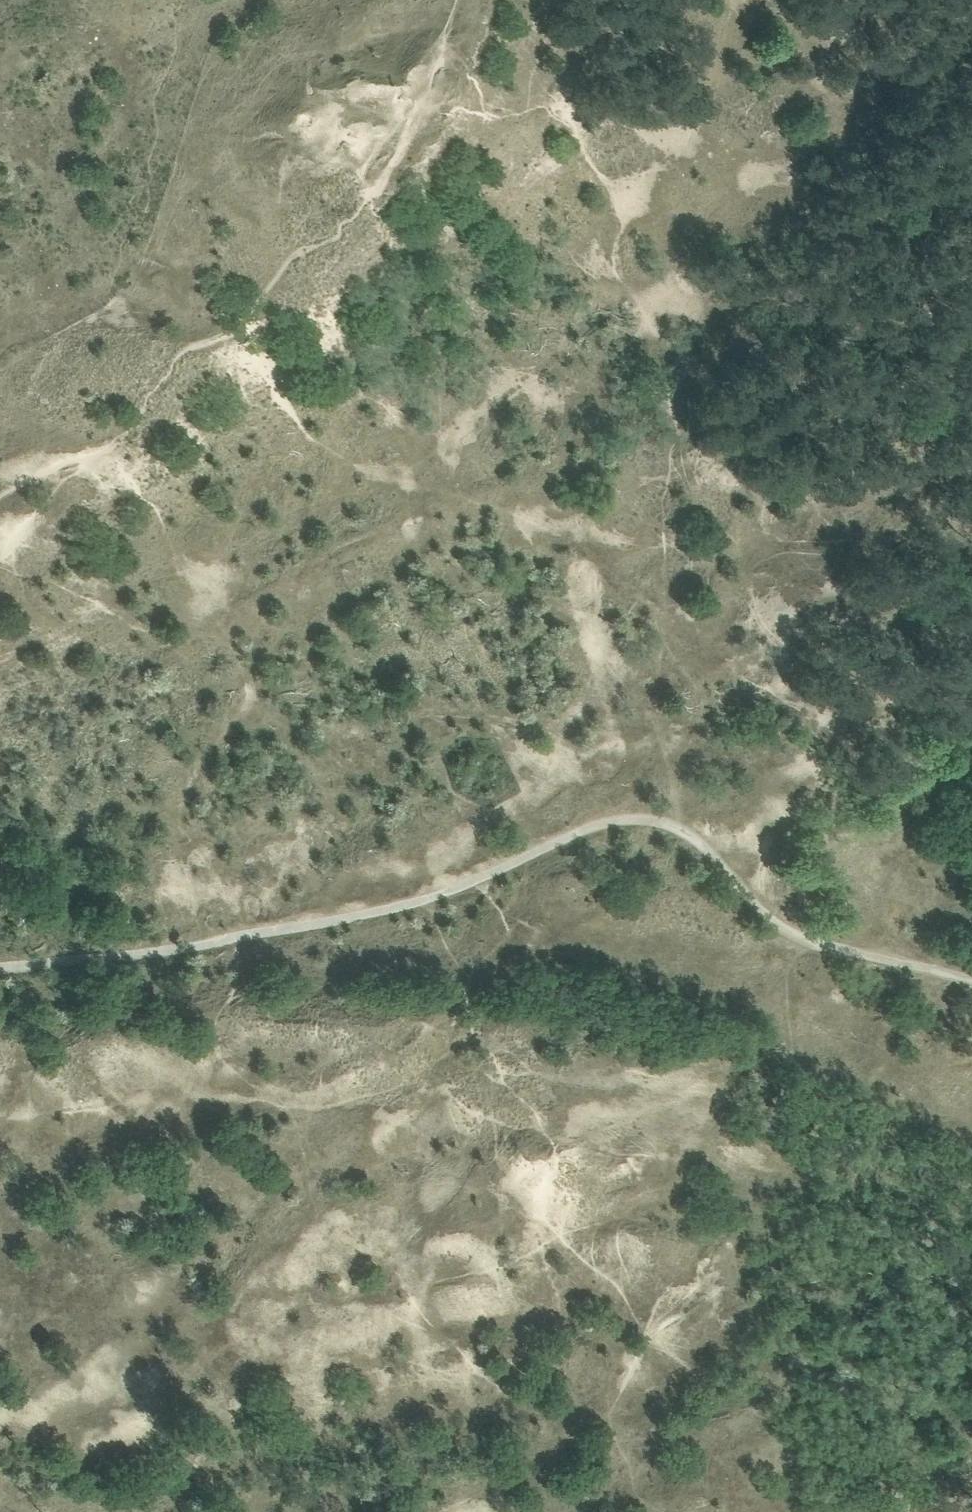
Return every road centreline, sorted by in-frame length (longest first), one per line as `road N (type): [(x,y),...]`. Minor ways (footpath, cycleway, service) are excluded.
road 1 (track): [(0,970),(369,913),(435,897),(599,824),(643,818),(686,832),(783,930),(971,984)]

